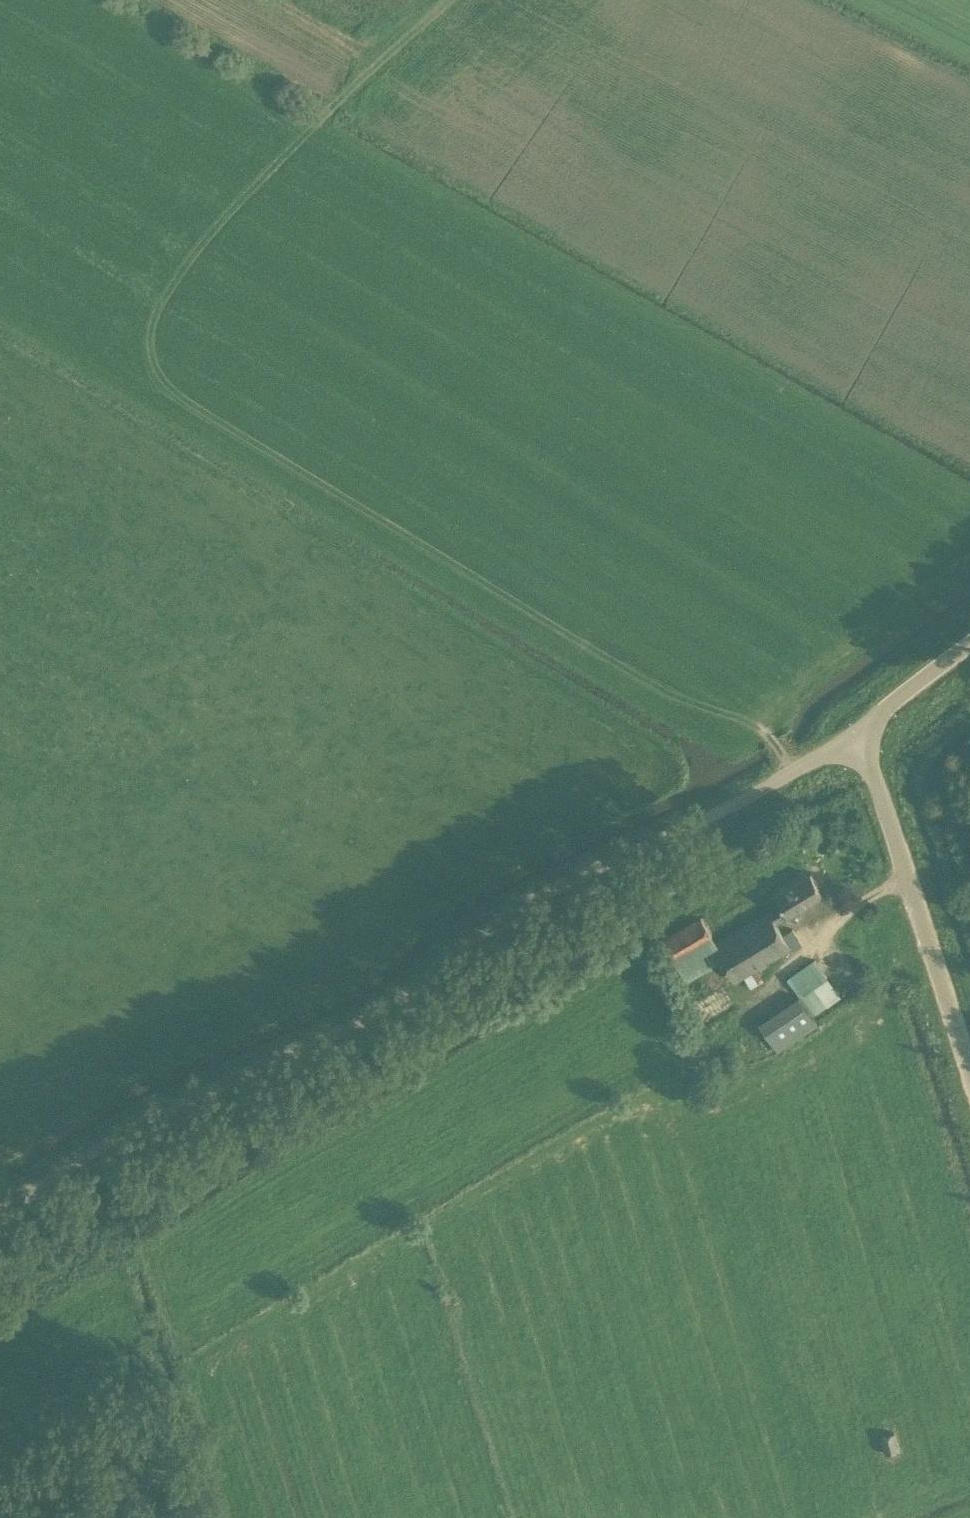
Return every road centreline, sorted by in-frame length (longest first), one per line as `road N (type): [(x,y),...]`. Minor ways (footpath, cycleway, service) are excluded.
road 1 (unclassified): [(0,1208),(211,1085),(391,996),(532,896),(864,740)]
road 2 (unclassified): [(969,1058),(864,740)]
road 3 (unclassified): [(864,740),(969,657)]

